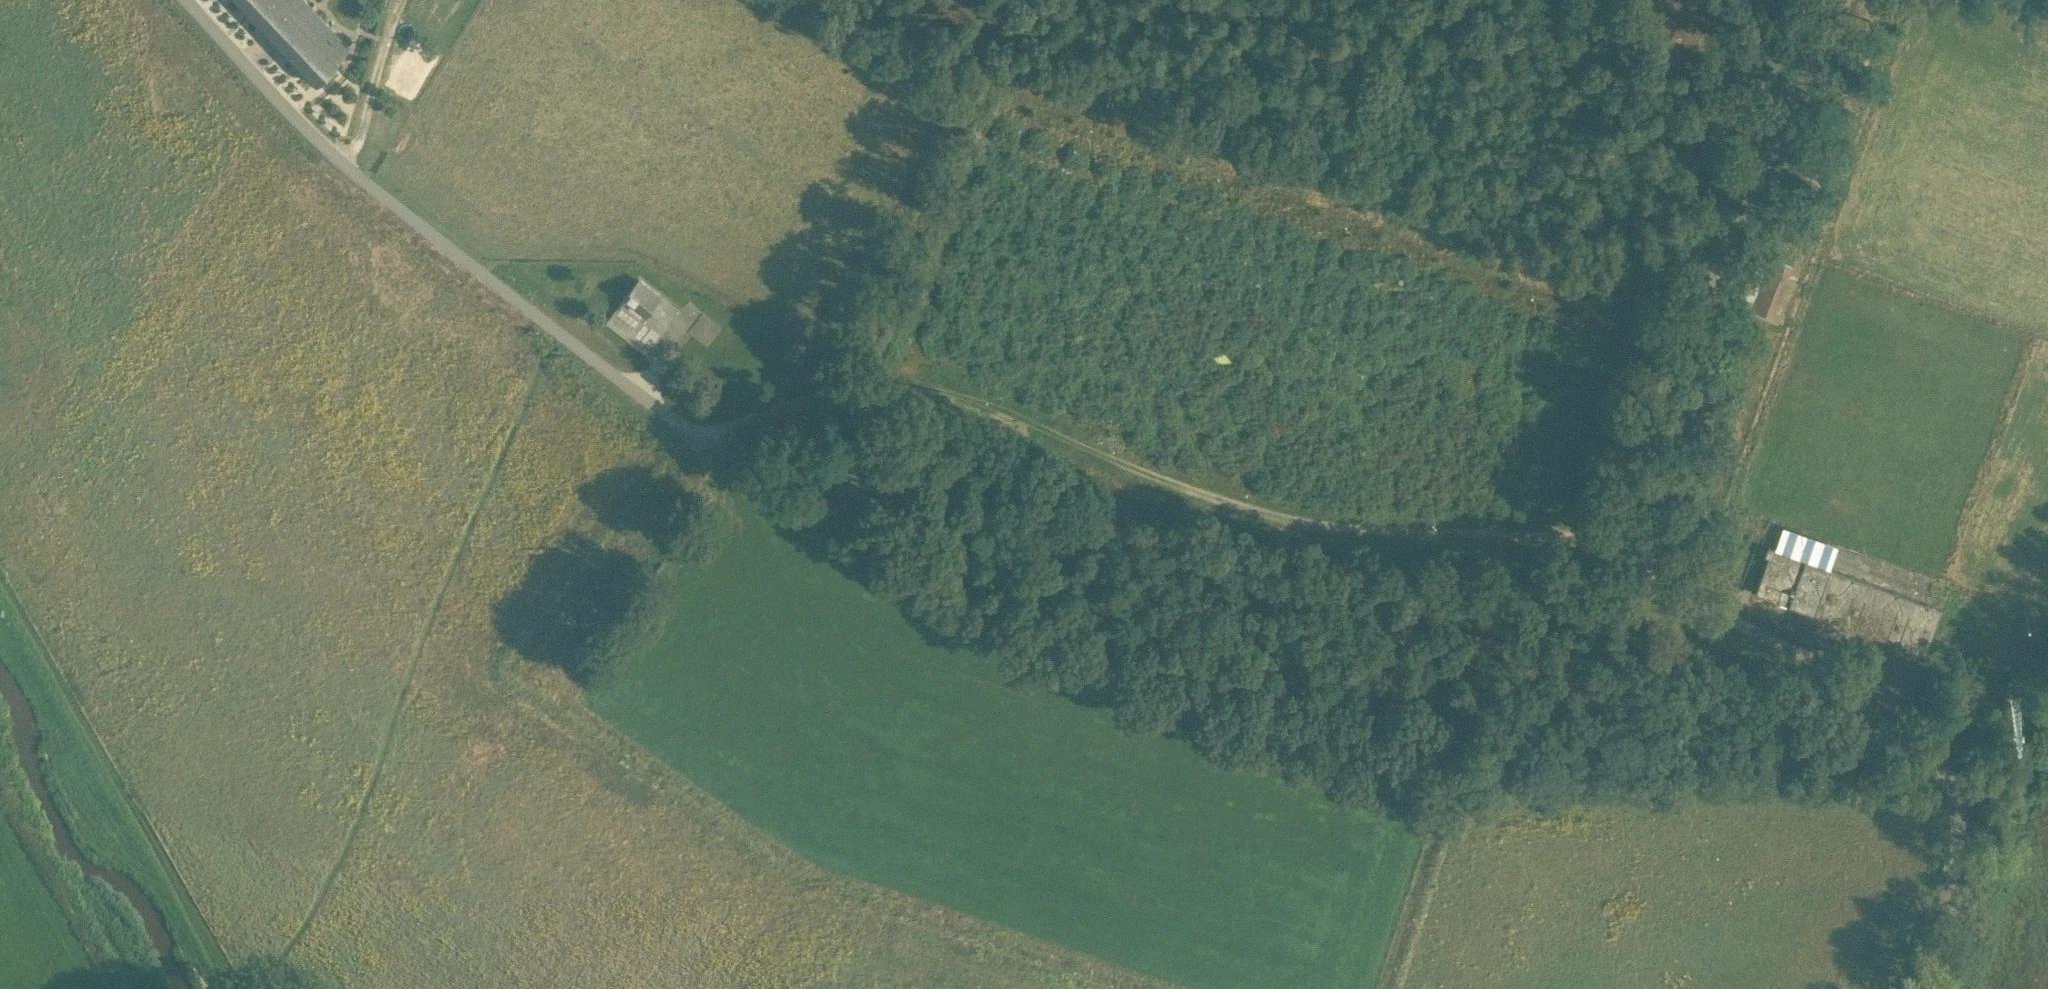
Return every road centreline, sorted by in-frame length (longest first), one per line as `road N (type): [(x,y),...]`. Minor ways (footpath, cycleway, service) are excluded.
road 1 (unclassified): [(1920,988),(1960,859),(1943,764),(1917,726),(1886,702),(1654,581),(1638,564),(1623,493),(1848,0)]
road 2 (unclassified): [(712,435),(673,426),(435,250),(281,114),(173,0)]
road 3 (track): [(2047,706),(1984,782),(1953,794)]

